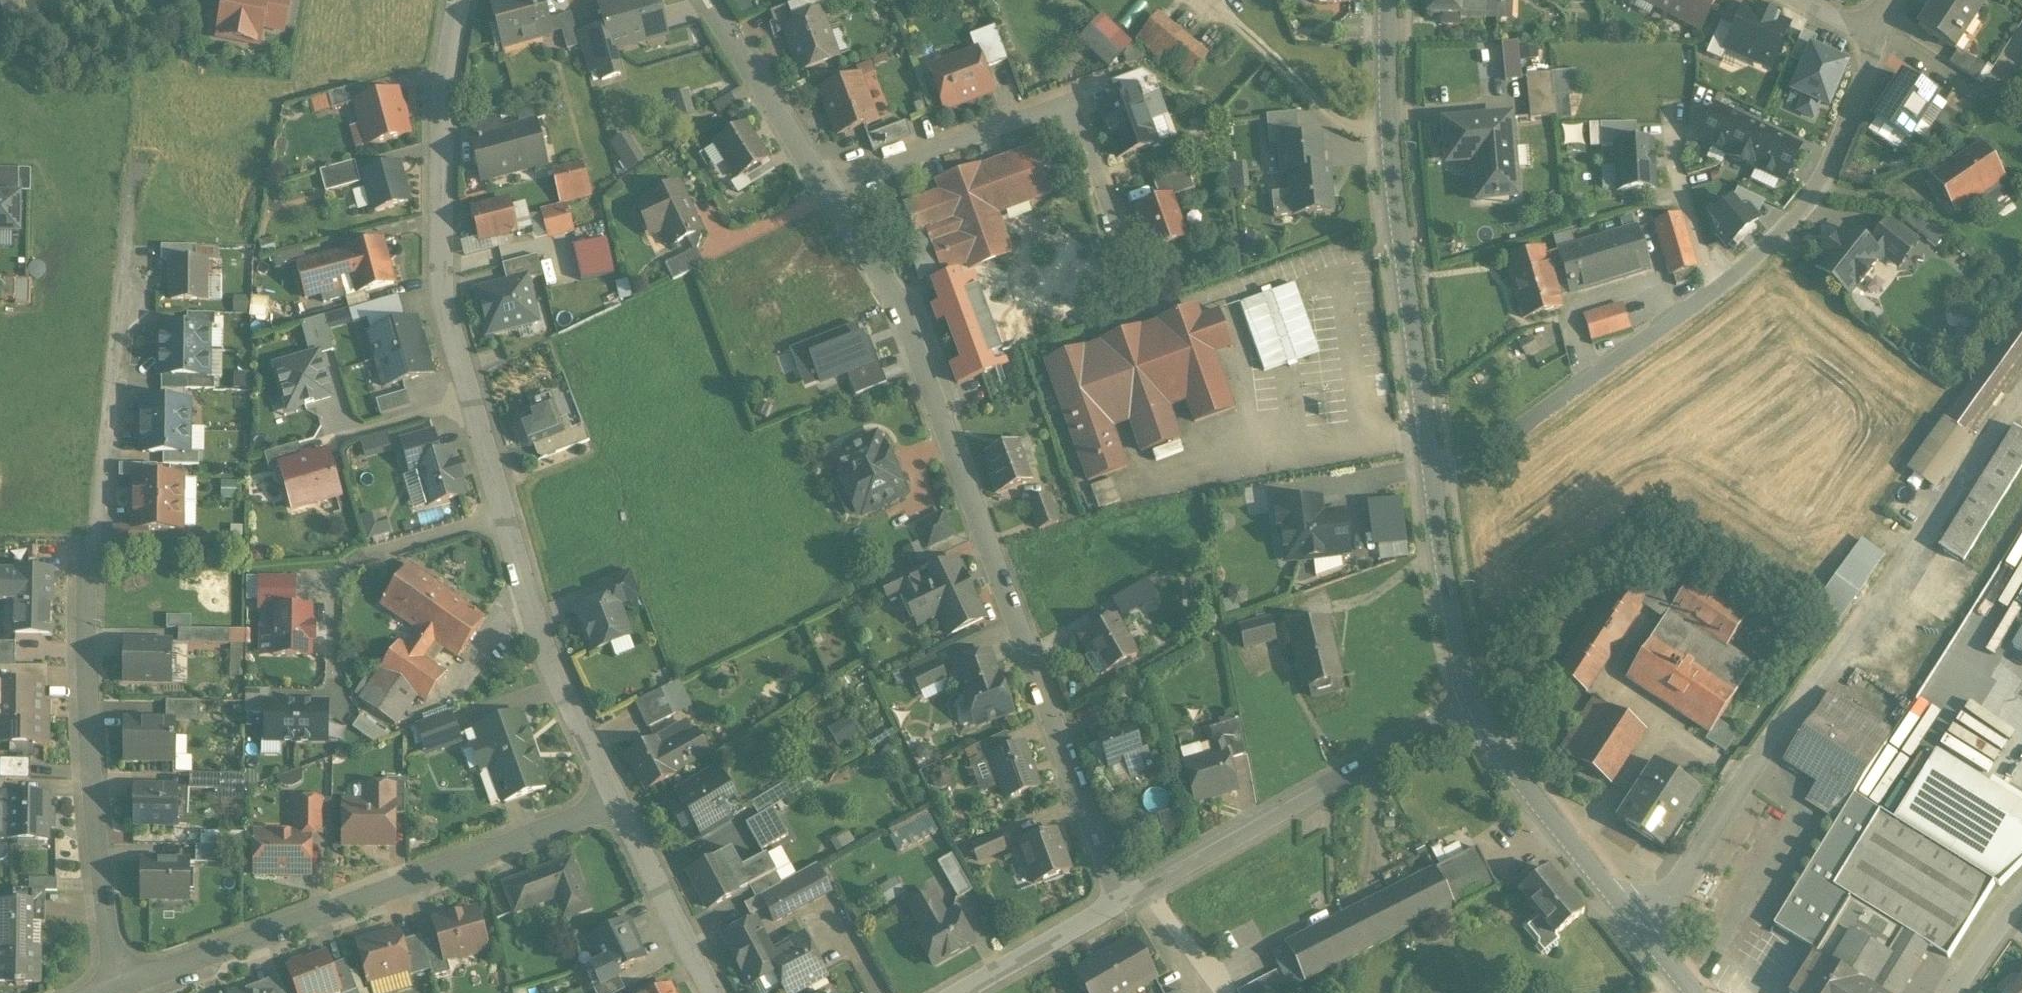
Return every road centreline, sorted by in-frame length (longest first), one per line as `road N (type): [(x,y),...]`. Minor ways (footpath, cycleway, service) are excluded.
road 1 (residential): [(459,0),(441,124),(446,315),(526,598),(616,802)]
road 2 (residential): [(112,988),(87,631),(137,176)]
road 3 (residential): [(1118,903),(936,383),(886,269),(831,186)]
road 4 (unclassified): [(1640,931),(2021,395)]
road 5 (residential): [(1433,475),(1502,443),(1783,231),(1842,143),(1878,37)]
road 6 (residential): [(616,802),(112,988)]
road 7 (tertiary): [(1387,0),(1391,151),(1433,475)]
road 8 (residential): [(1475,704),(1118,903)]
road 9 (residential): [(831,186),(1072,97),(1121,235)]
road 10 (tertiary): [(1475,704),(1511,767),(1640,931)]
road 11 (tertiary): [(1433,475),(1475,704)]
road 12 (residential): [(831,186),(709,0)]
road 13 (residential): [(616,802),(713,992)]
road 14 (residential): [(1118,903),(959,992)]
road 15 (residential): [(1879,32),(1989,104)]
road 16 (residential): [(2021,895),(1948,992)]

